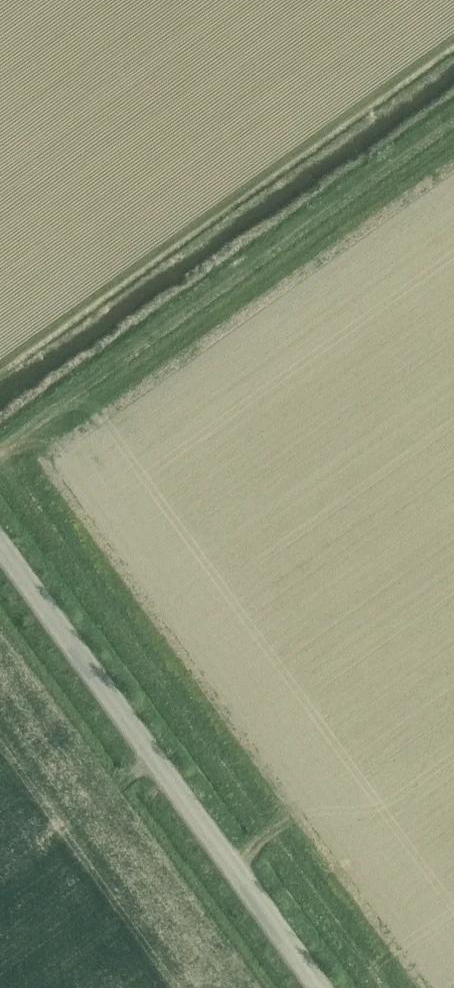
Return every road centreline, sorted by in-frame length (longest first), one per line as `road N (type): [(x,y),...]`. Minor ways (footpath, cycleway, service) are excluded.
road 1 (tertiary): [(319,987),(0,547)]

